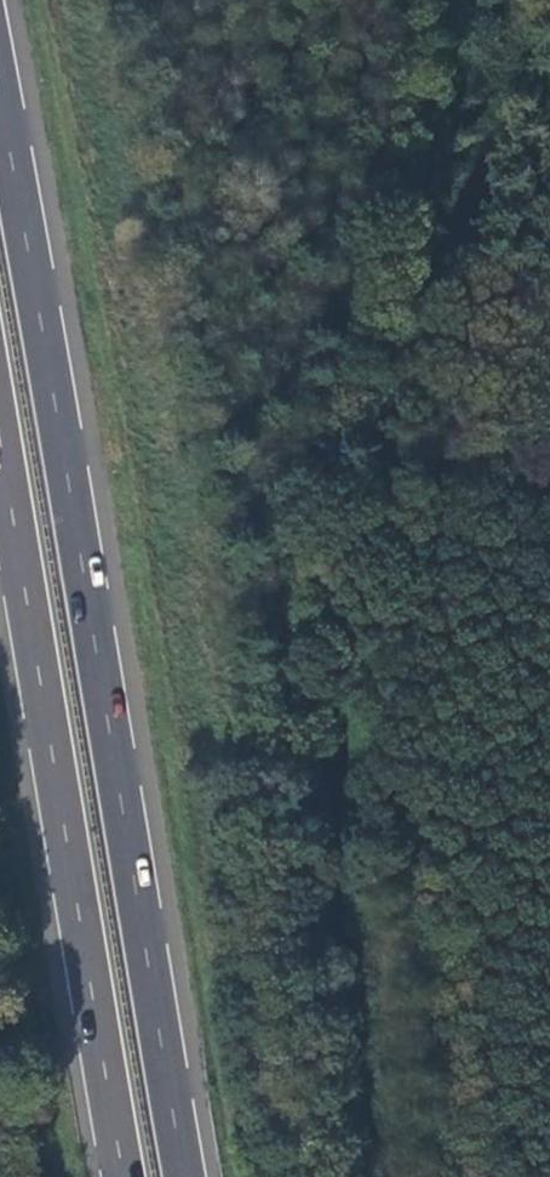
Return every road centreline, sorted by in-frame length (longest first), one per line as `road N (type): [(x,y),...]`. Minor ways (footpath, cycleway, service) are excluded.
road 1 (trunk): [(183,1176),(0,93)]
road 2 (trunk): [(0,435),(122,1176)]
road 3 (track): [(549,396),(390,358)]

